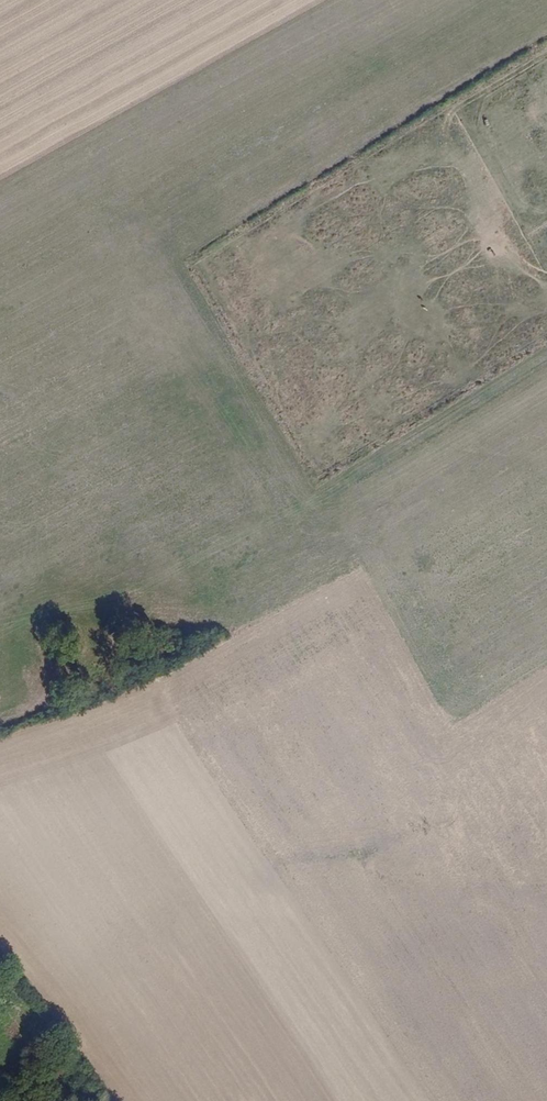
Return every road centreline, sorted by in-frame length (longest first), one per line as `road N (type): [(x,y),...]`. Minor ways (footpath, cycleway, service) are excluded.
road 1 (track): [(503,0),(199,181),(176,223),(175,259),(214,328),(218,352),(198,371),(0,477)]

